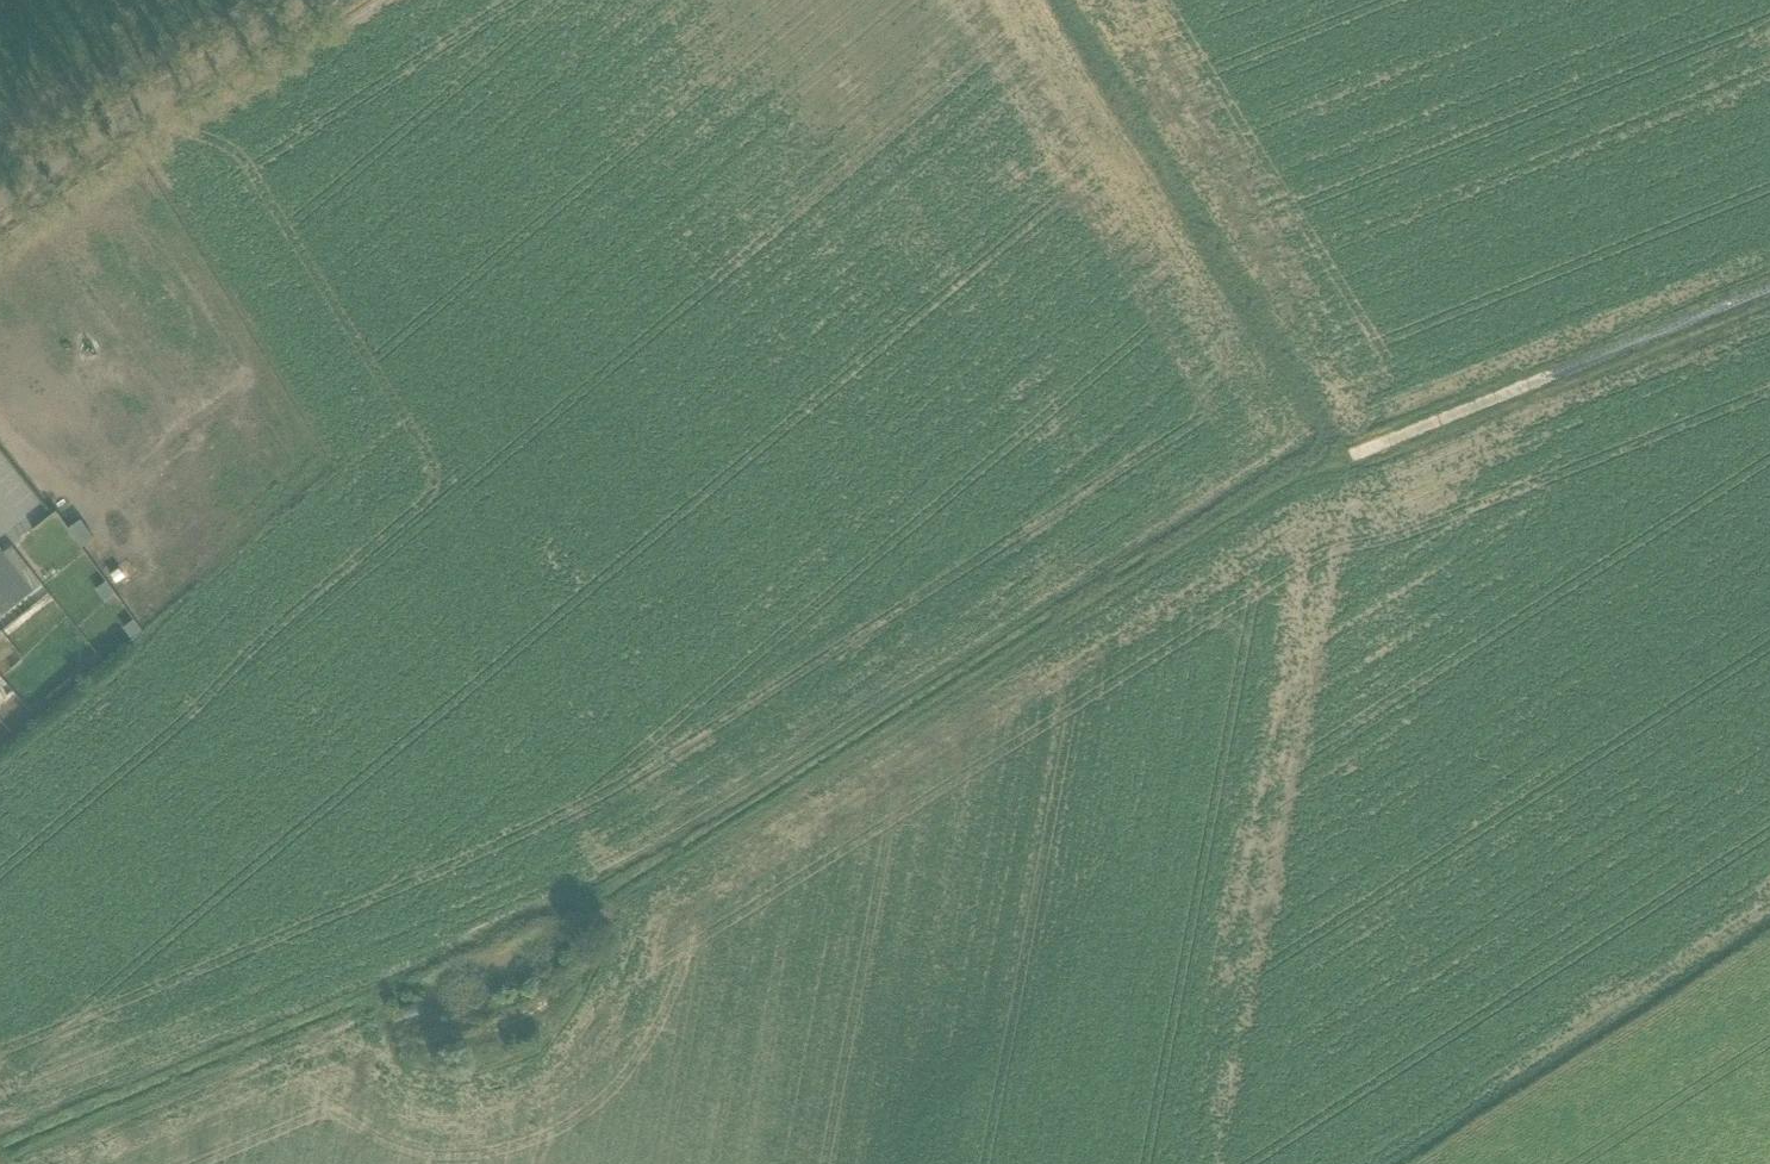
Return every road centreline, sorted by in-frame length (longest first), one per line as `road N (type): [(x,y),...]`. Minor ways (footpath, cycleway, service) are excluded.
road 1 (unclassified): [(0,208),(311,0)]

